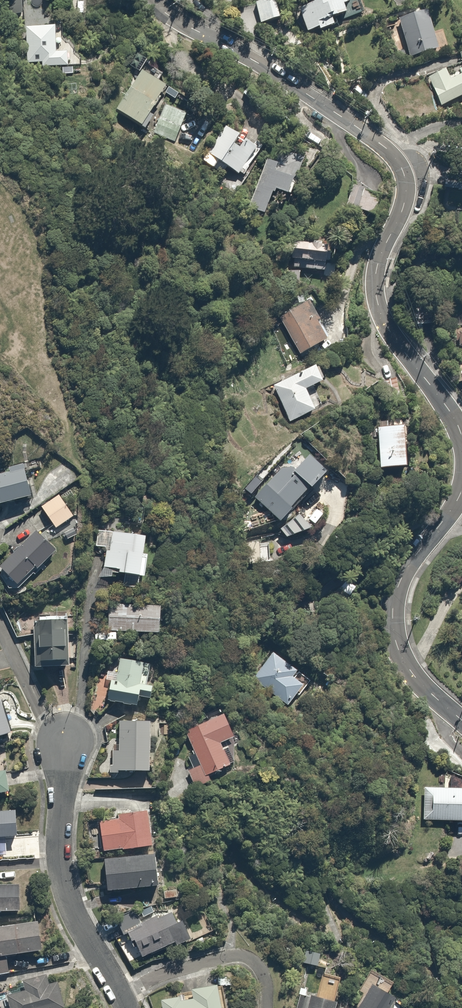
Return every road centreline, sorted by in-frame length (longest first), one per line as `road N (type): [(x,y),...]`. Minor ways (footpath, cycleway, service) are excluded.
road 1 (residential): [(461,436),(381,304),(382,265),(404,206),(400,164),(355,126),(174,20),(156,0)]
road 2 (residential): [(123,1007),(63,889),(65,737)]
road 3 (residential): [(461,722),(419,677),(398,623),(406,581),(461,493)]

